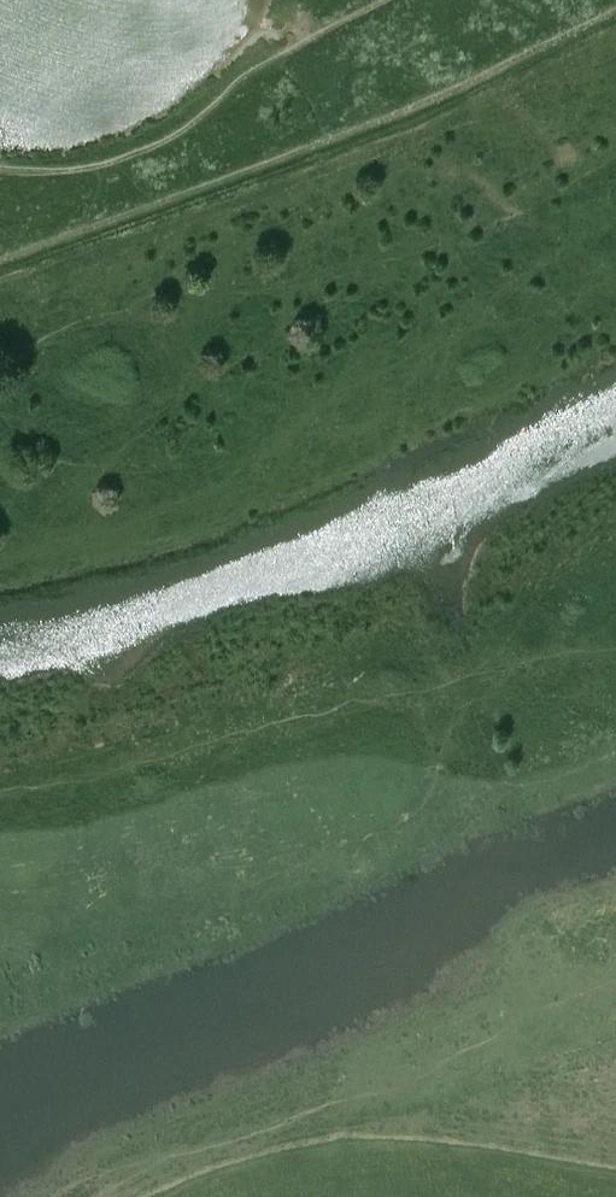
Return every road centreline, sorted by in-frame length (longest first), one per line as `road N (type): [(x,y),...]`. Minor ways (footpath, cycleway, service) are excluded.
road 1 (track): [(615,11),(463,83),(0,252)]

